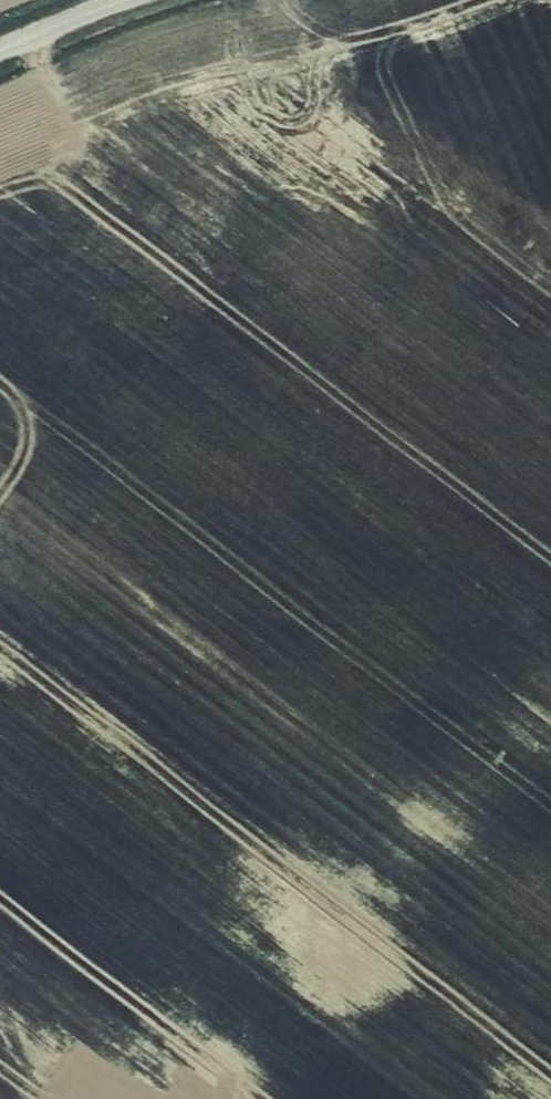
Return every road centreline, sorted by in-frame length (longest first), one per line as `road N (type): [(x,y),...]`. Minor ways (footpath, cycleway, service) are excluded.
road 1 (unclassified): [(124,0),(0,53)]

